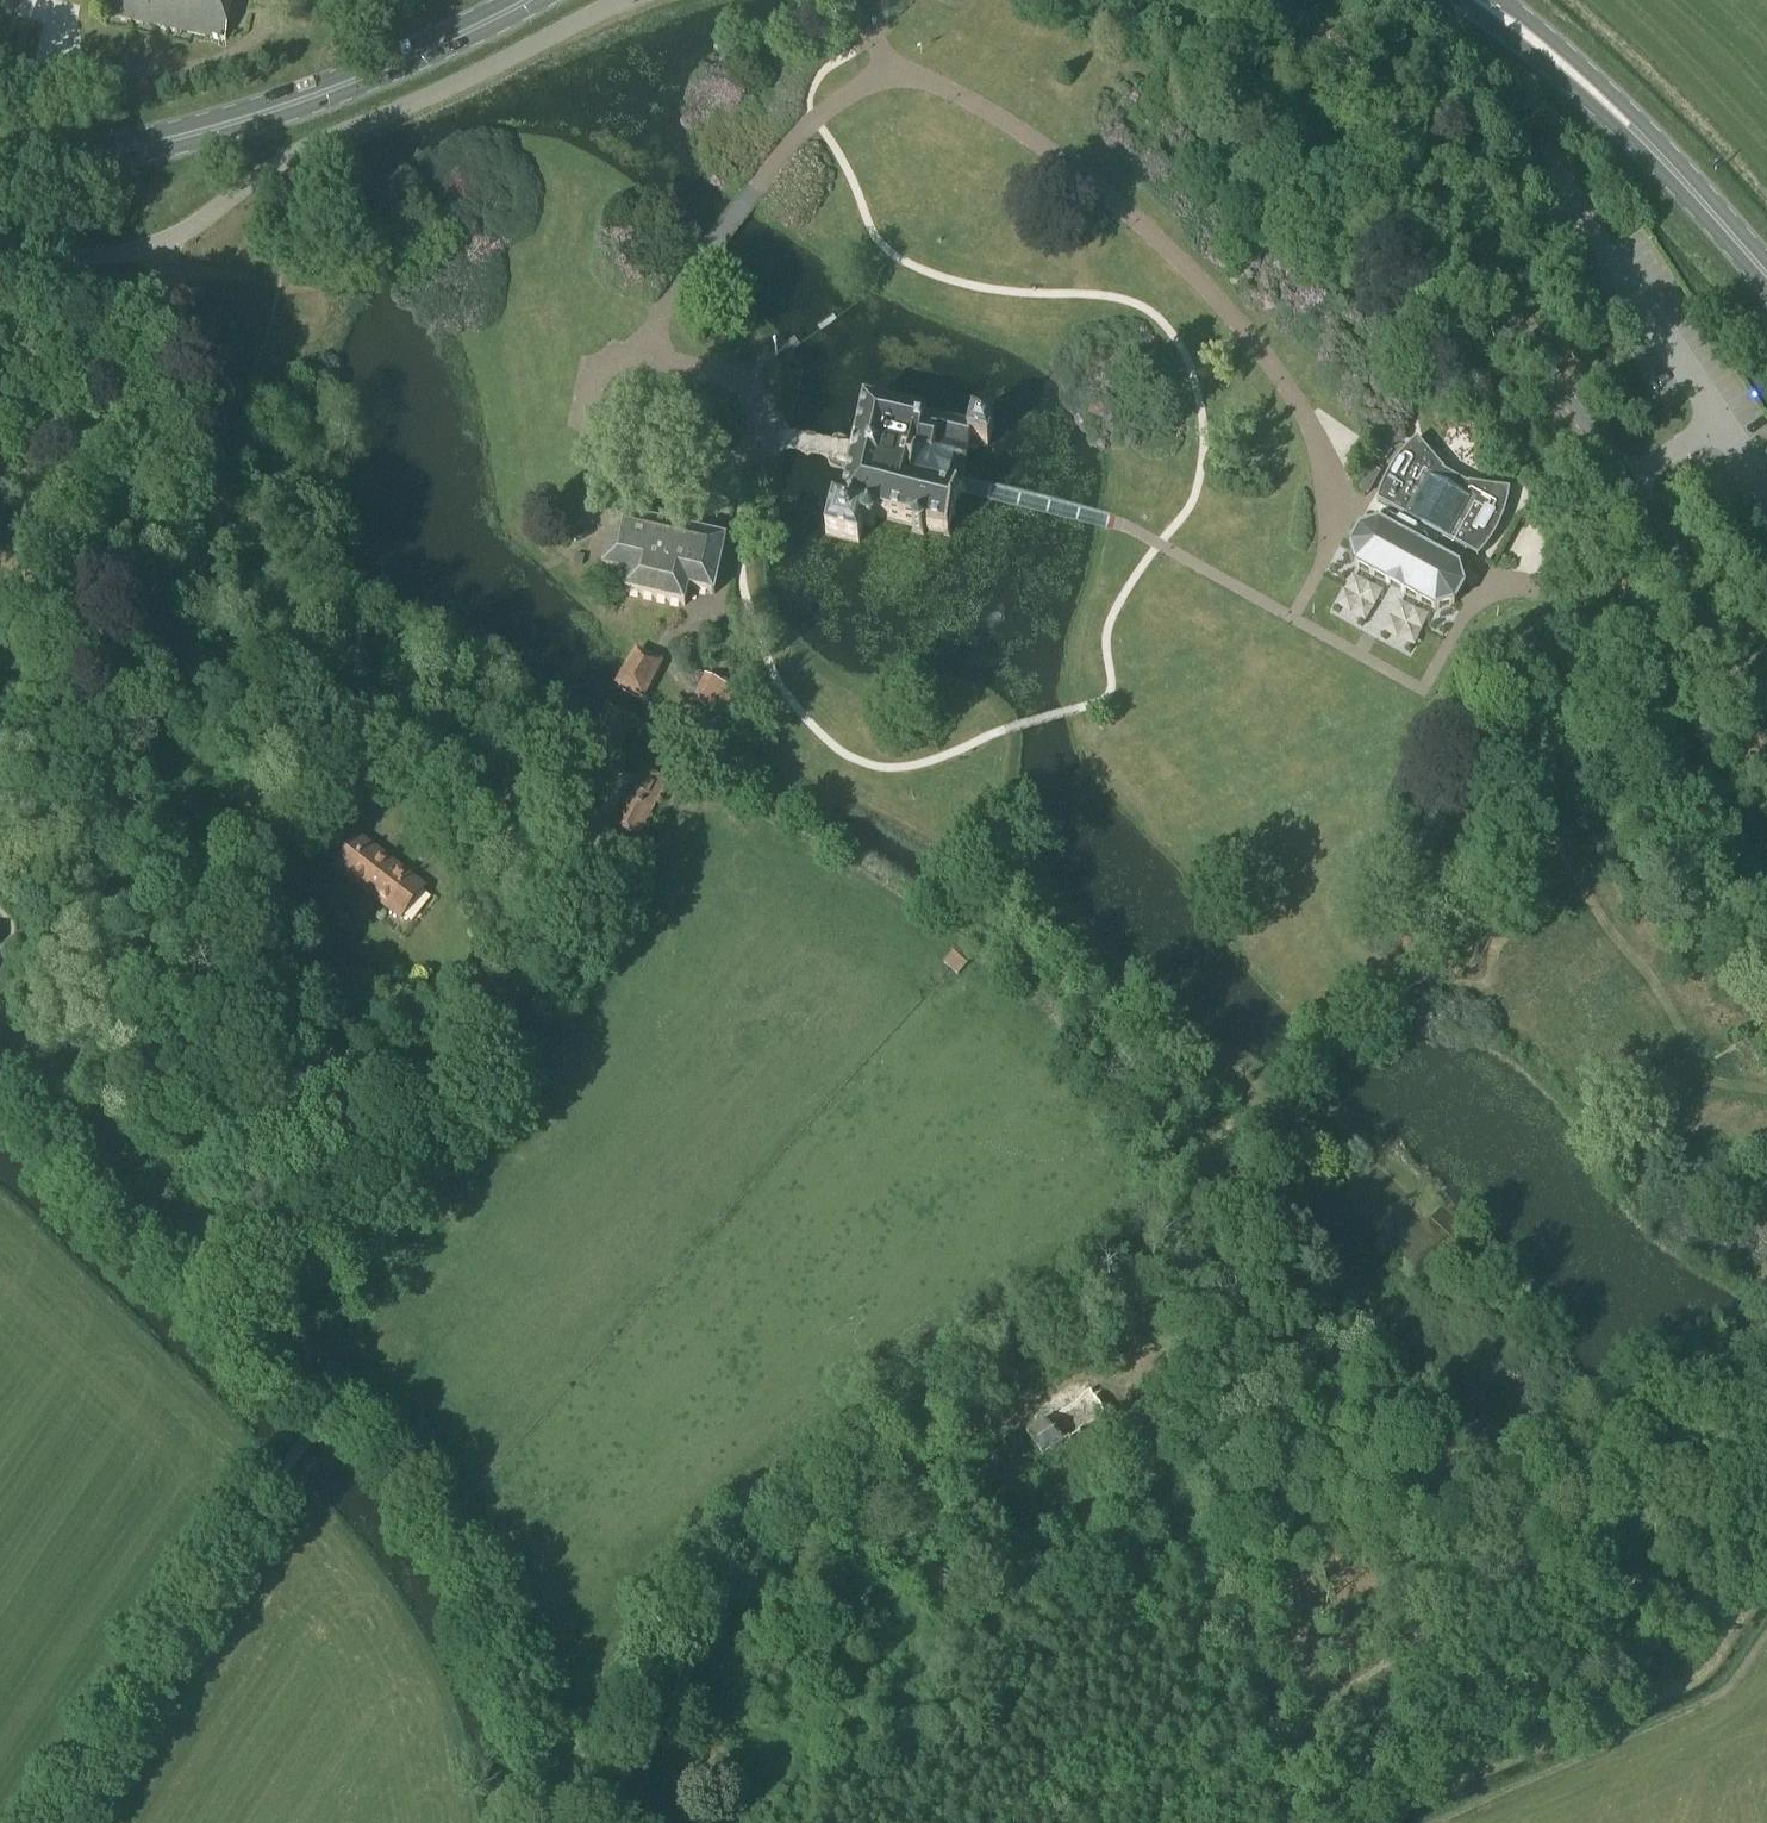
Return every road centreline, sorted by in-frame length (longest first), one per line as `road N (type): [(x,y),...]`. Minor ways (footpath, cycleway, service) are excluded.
road 1 (secondary): [(1766,702),(1367,101),(1335,61),(1245,0)]
road 2 (unclassified): [(156,245),(299,151),(465,81),(623,0)]
road 3 (primary): [(68,163),(219,130),(411,63),(533,0)]
road 4 (primary): [(1766,274),(1632,127),(1483,0)]
road 5 (unclassified): [(156,245),(72,259),(68,163)]

